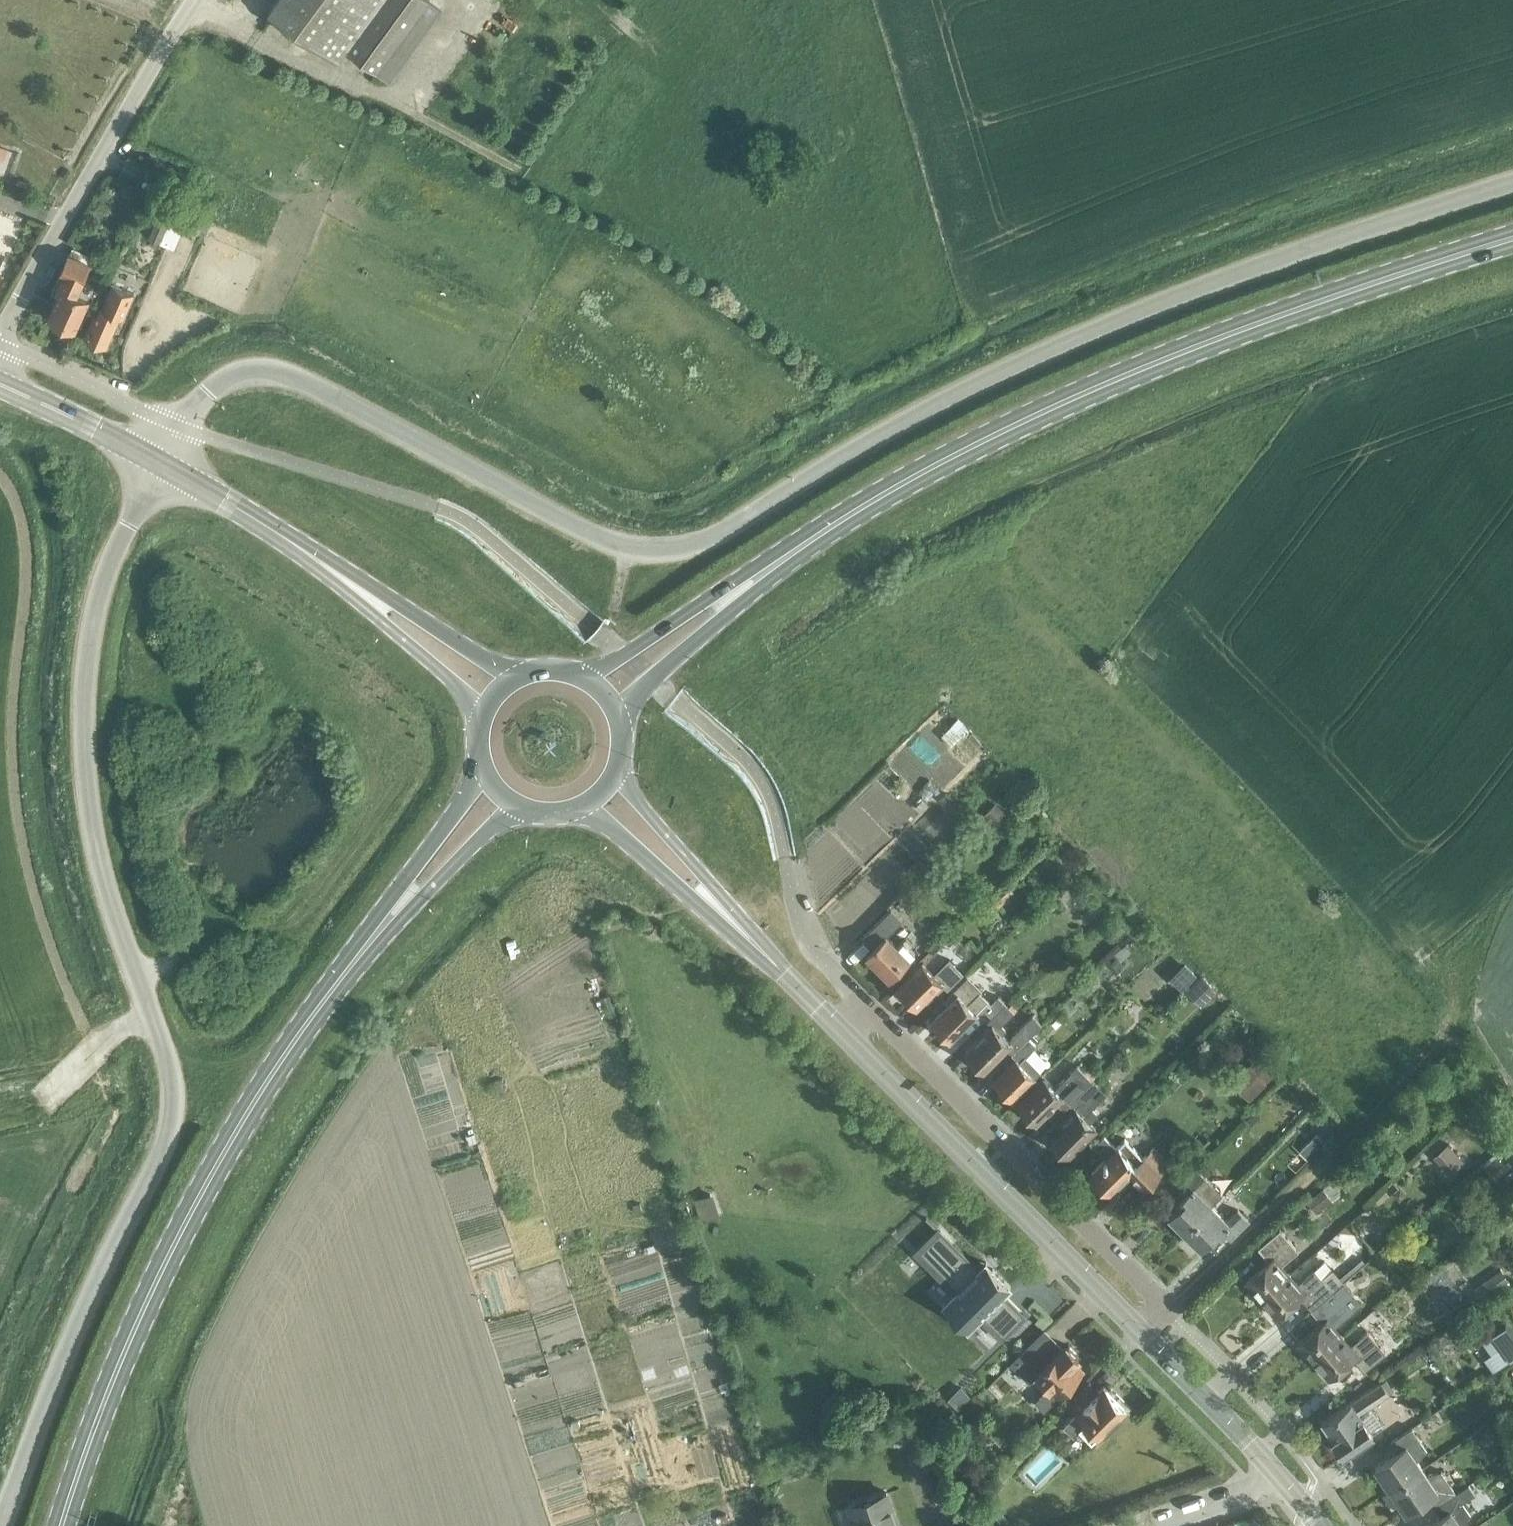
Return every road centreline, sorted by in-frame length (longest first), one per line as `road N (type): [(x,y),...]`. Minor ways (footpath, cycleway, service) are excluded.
road 1 (unclassified): [(161,464),(179,426),(214,388),(265,373),(320,392),(593,536),(658,551),(684,547),(991,376),(1303,251),(1512,184)]
road 2 (unclassified): [(0,1525),(63,1360),(171,1129),(172,1080),(108,900),(84,770),(91,629),(125,529),(161,464)]
road 3 (primary): [(807,543),(919,474),(1076,398),(1242,330),(1512,240)]
road 4 (primary): [(61,1525),(106,1397),(179,1234),(254,1100),(344,974)]
road 5 (residential): [(1142,1331),(1168,1308),(870,1011),(845,1035)]
road 6 (tertiary): [(1142,1331),(845,1035)]
road 7 (unclassified): [(0,336),(194,0)]
road 8 (primary): [(807,543),(587,677)]
road 9 (primary): [(619,711),(807,543)]
road 10 (primary): [(483,778),(344,974)]
road 11 (primary): [(344,974),(522,814)]
road 12 (secondary): [(513,678),(320,562)]
road 13 (secondary): [(320,562),(483,711)]
road 14 (tertiary): [(750,940),(619,777)]
road 15 (tertiary): [(588,810),(750,940)]
road 16 (tertiary): [(1280,1477),(1142,1331)]
road 17 (secondary): [(320,562),(161,464)]
road 18 (secondary): [(0,385),(161,464)]
road 19 (residential): [(1151,1525),(1280,1477)]
road 20 (tertiary): [(845,1035),(750,940)]

